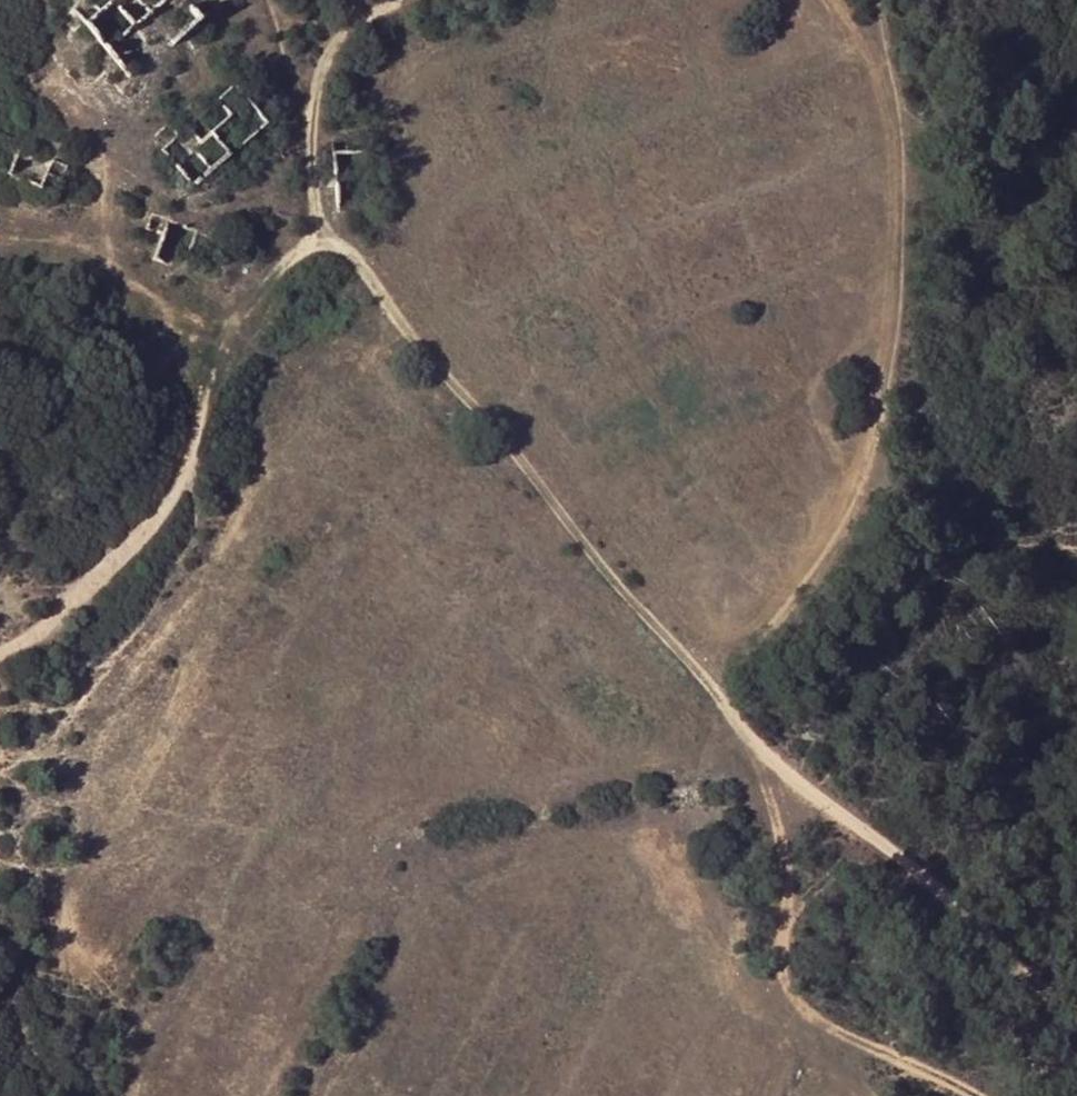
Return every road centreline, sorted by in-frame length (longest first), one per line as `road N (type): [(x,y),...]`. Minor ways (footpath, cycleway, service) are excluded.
road 1 (track): [(1076,975),(843,811),(726,698),(345,247),(324,242),(294,253),(244,336),(172,502),(138,544),(59,621),(0,652)]
road 2 (track): [(872,0),(904,131),(894,337),(873,472),(797,579),(726,698),(789,890),(778,928),(786,978),(830,1030),(932,1064),(988,1095)]
road 3 (track): [(417,0),(336,34),(316,86),(308,160),(315,228),(294,253)]

